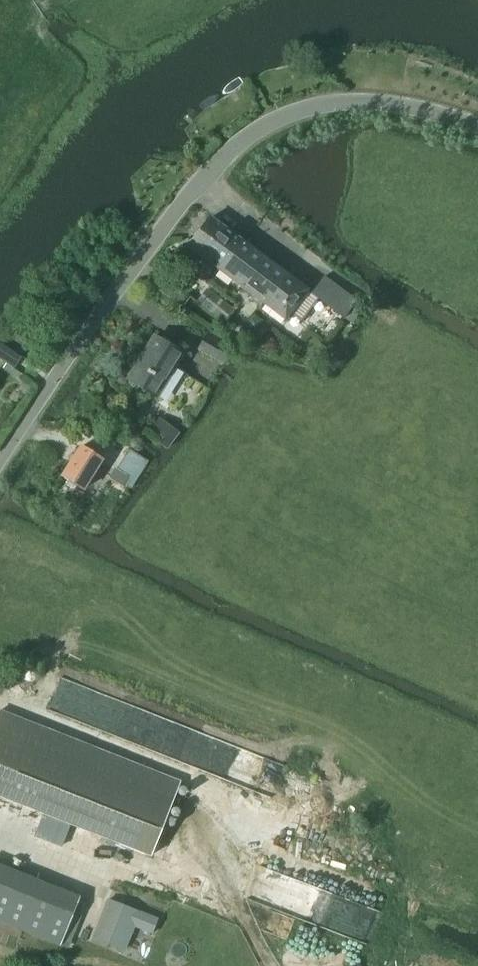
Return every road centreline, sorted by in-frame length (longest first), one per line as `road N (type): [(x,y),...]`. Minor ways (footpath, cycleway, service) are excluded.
road 1 (tertiary): [(0,464),(177,209),(243,139),(304,111),(366,105),(477,129)]

